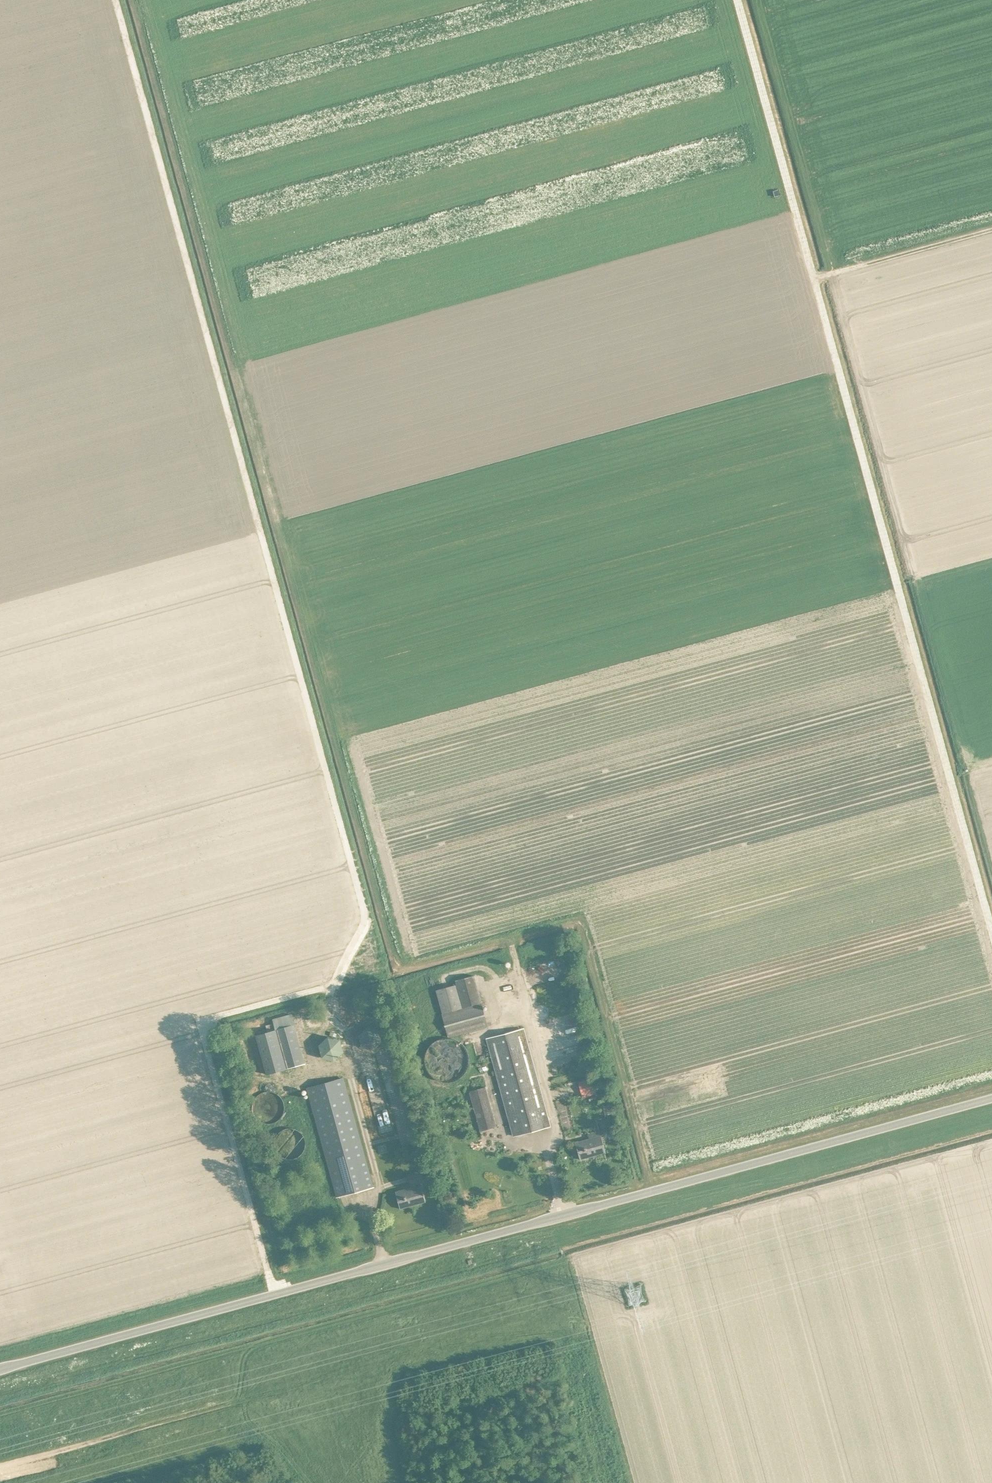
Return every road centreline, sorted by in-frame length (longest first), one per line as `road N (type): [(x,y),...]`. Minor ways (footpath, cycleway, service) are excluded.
road 1 (unclassified): [(991,1096),(0,1367)]

